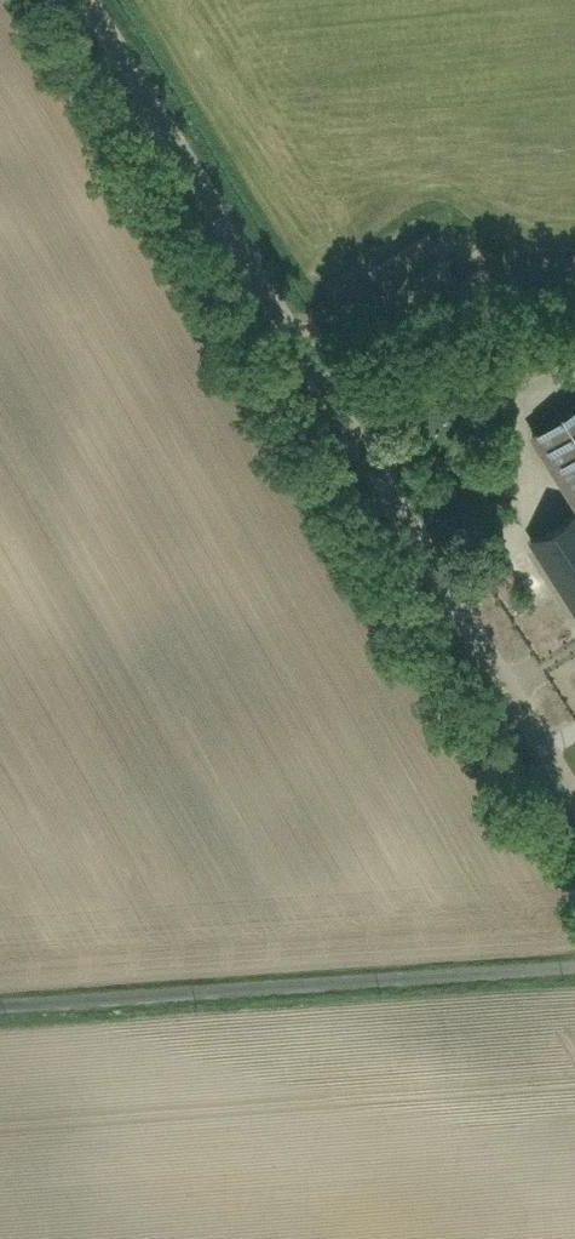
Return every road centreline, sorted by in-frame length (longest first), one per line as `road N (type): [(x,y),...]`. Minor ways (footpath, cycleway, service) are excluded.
road 1 (unclassified): [(83,0),(574,802)]
road 2 (track): [(574,966),(0,1005)]

